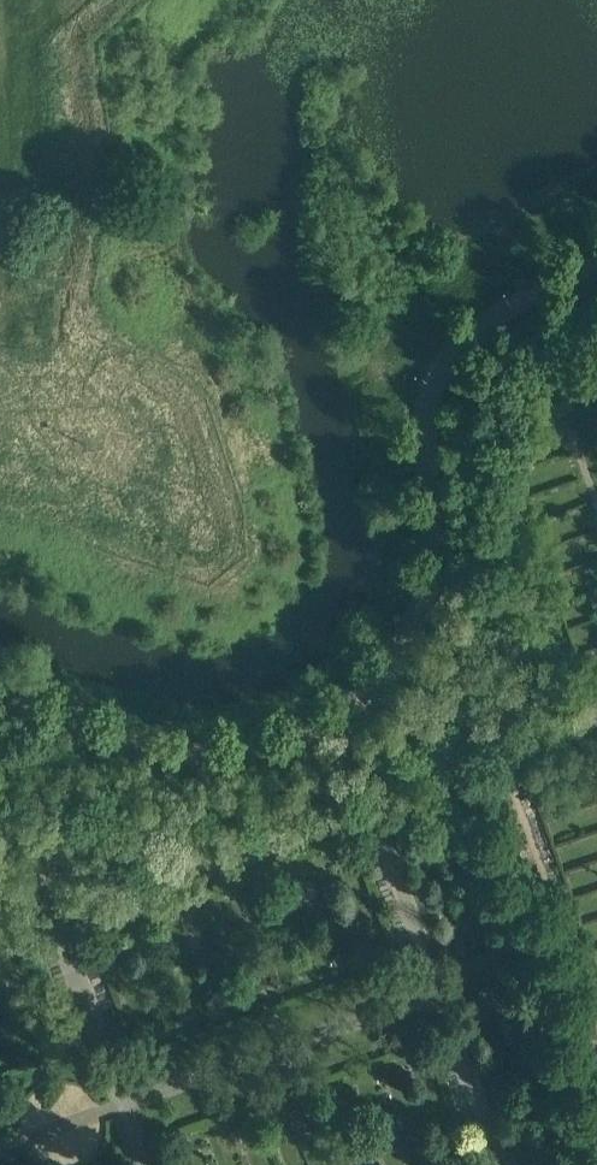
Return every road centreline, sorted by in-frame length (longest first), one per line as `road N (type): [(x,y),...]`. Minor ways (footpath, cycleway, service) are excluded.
road 1 (unclassified): [(0,710),(181,750),(281,740),(355,700),(398,653),(427,590),(434,514),(425,433),(432,387),(448,356),(505,308),(596,265)]

